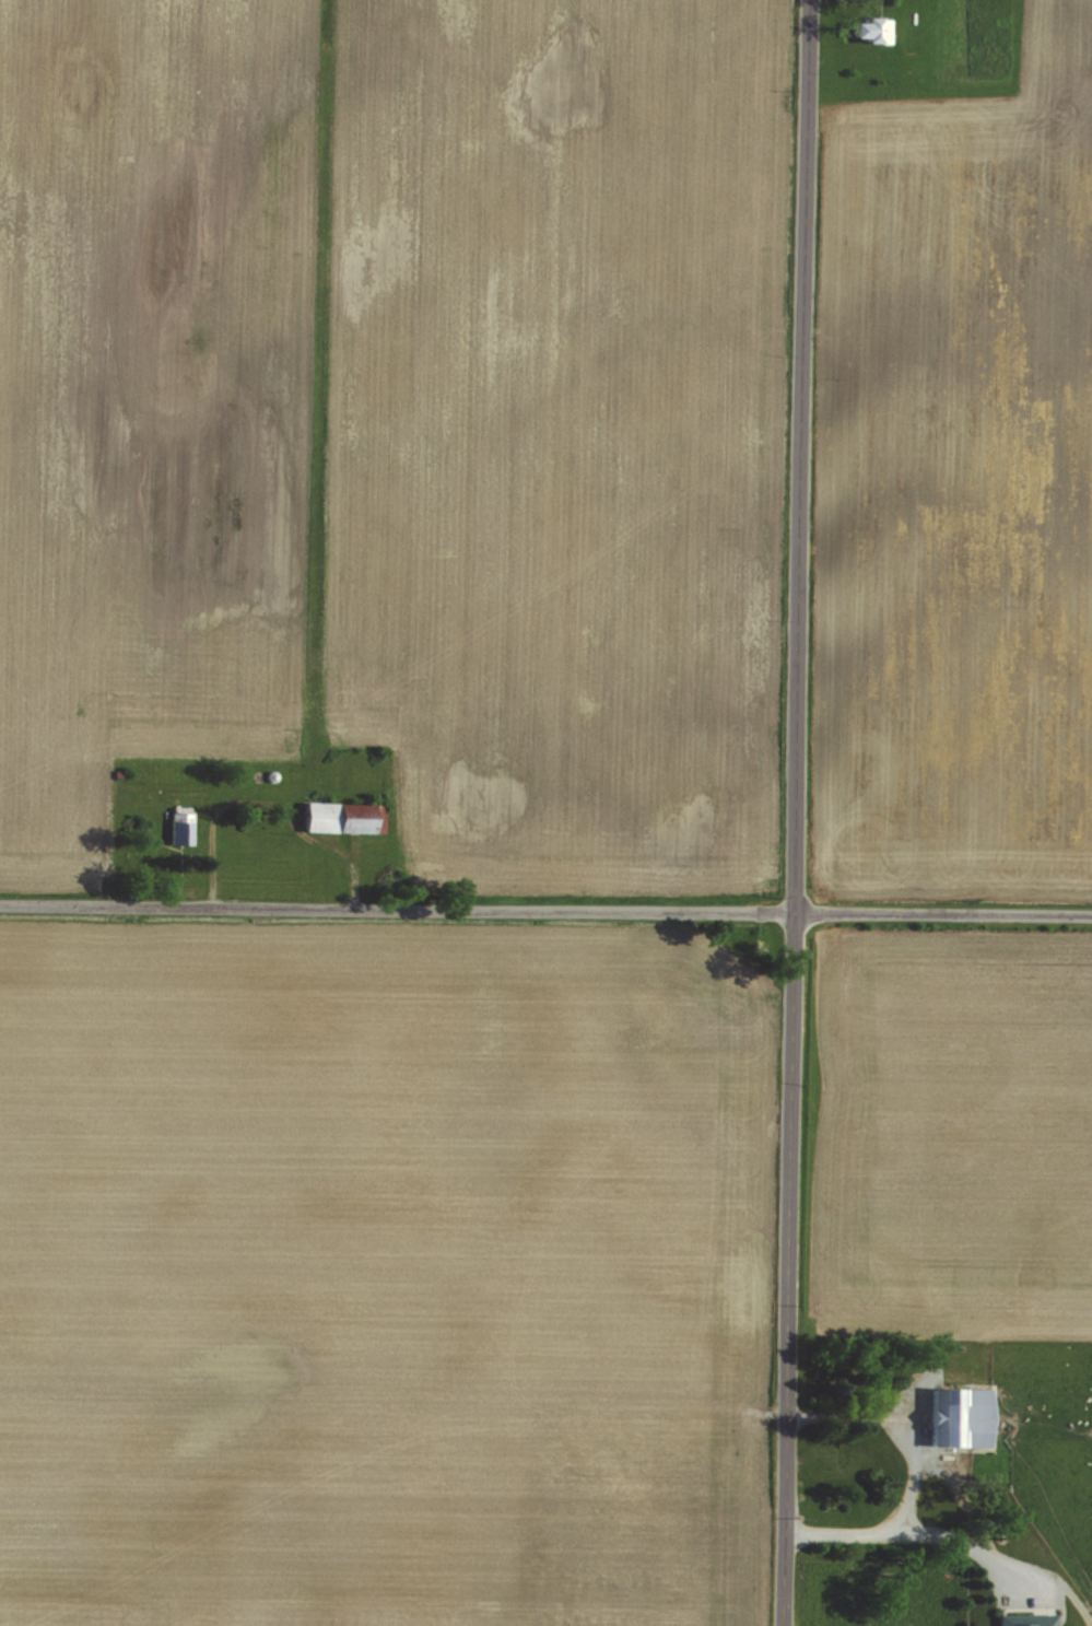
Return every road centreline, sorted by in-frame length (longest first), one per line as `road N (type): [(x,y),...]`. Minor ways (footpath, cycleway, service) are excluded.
road 1 (residential): [(1091,915),(0,905)]
road 2 (secondary): [(795,913),(809,0)]
road 3 (secondary): [(781,1625),(795,913)]

